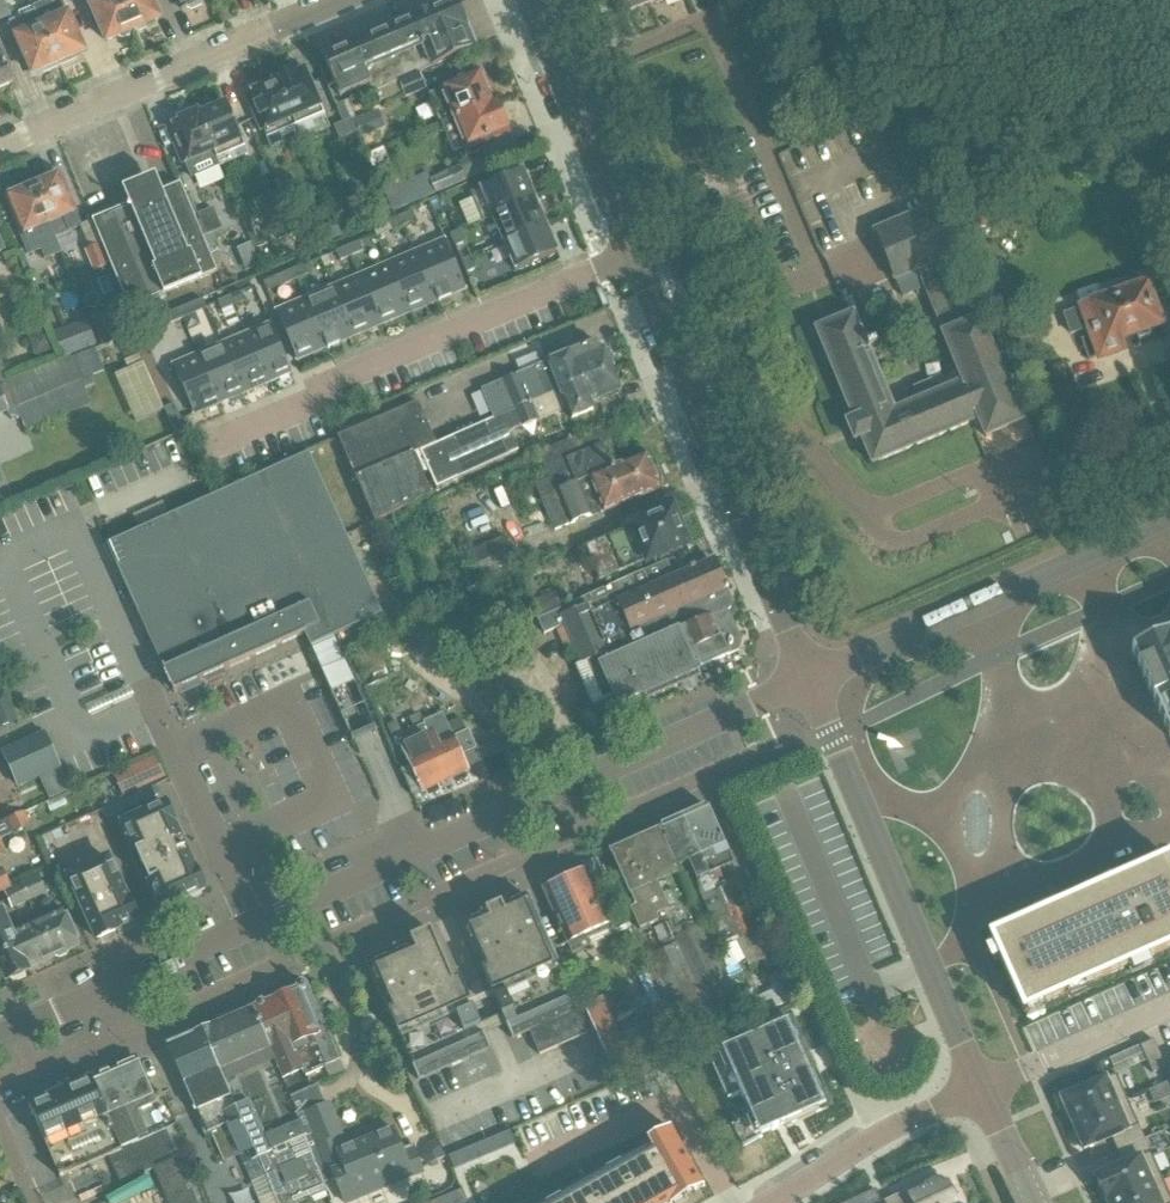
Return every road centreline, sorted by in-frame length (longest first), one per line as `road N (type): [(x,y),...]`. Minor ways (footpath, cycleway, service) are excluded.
road 1 (tertiary): [(0,1037),(809,680)]
road 2 (tertiary): [(809,680),(633,255)]
road 3 (residential): [(633,255),(217,437)]
road 4 (tertiary): [(983,1087),(809,680)]
road 5 (tertiary): [(809,680),(1169,521)]
road 6 (residential): [(0,146),(341,0)]
road 7 (tertiary): [(633,255),(529,0)]
road 8 (residential): [(770,1202),(983,1087)]
road 9 (residential): [(983,1087),(1169,1004)]
road 10 (tertiary): [(1036,1202),(983,1087)]

